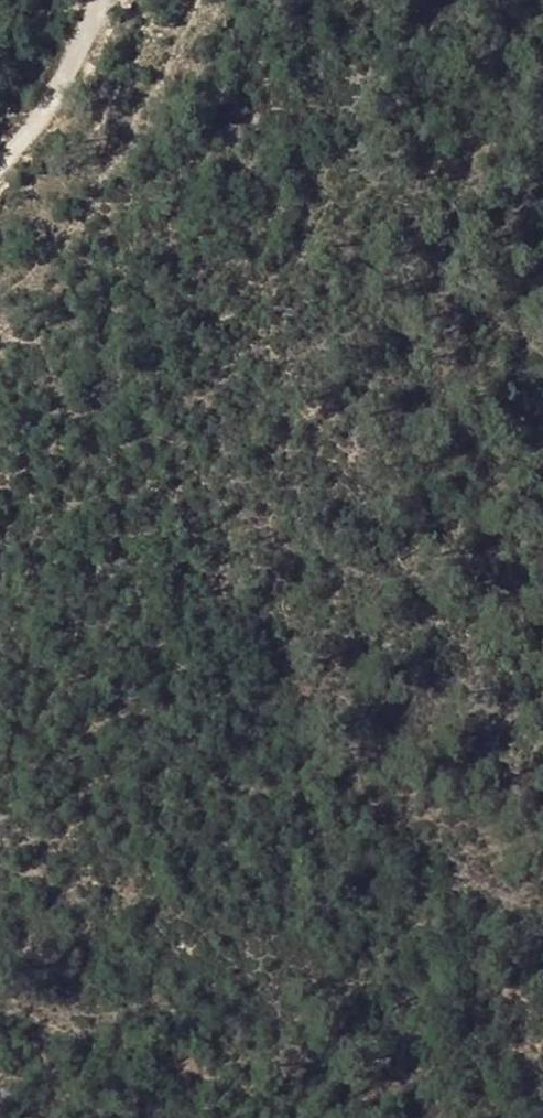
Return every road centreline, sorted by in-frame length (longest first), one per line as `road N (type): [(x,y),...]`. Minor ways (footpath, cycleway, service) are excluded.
road 1 (track): [(99,0),(0,165)]

